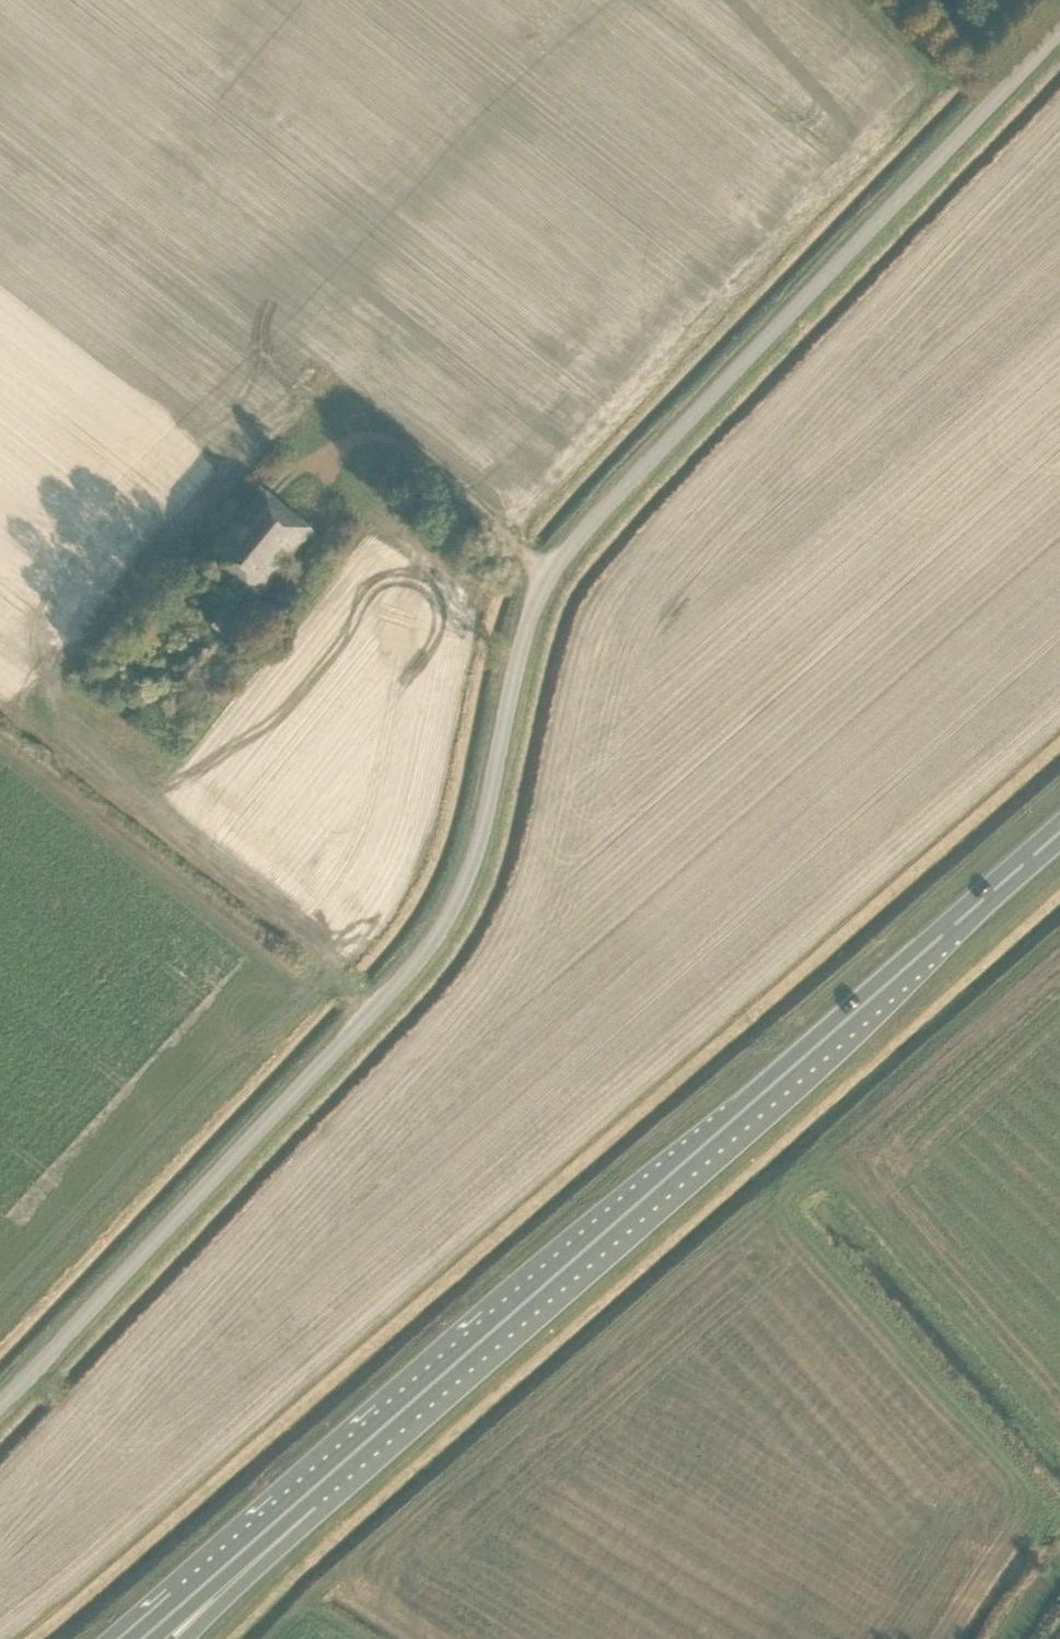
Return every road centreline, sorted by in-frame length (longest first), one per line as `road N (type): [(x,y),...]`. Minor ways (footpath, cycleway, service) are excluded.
road 1 (unclassified): [(0,1418),(429,963),(457,909),(547,581),(590,526),(1059,35)]
road 2 (trunk): [(306,1493),(1059,830)]
road 3 (trunk): [(183,1638),(306,1493)]
road 4 (trunk): [(182,1601),(306,1493)]

